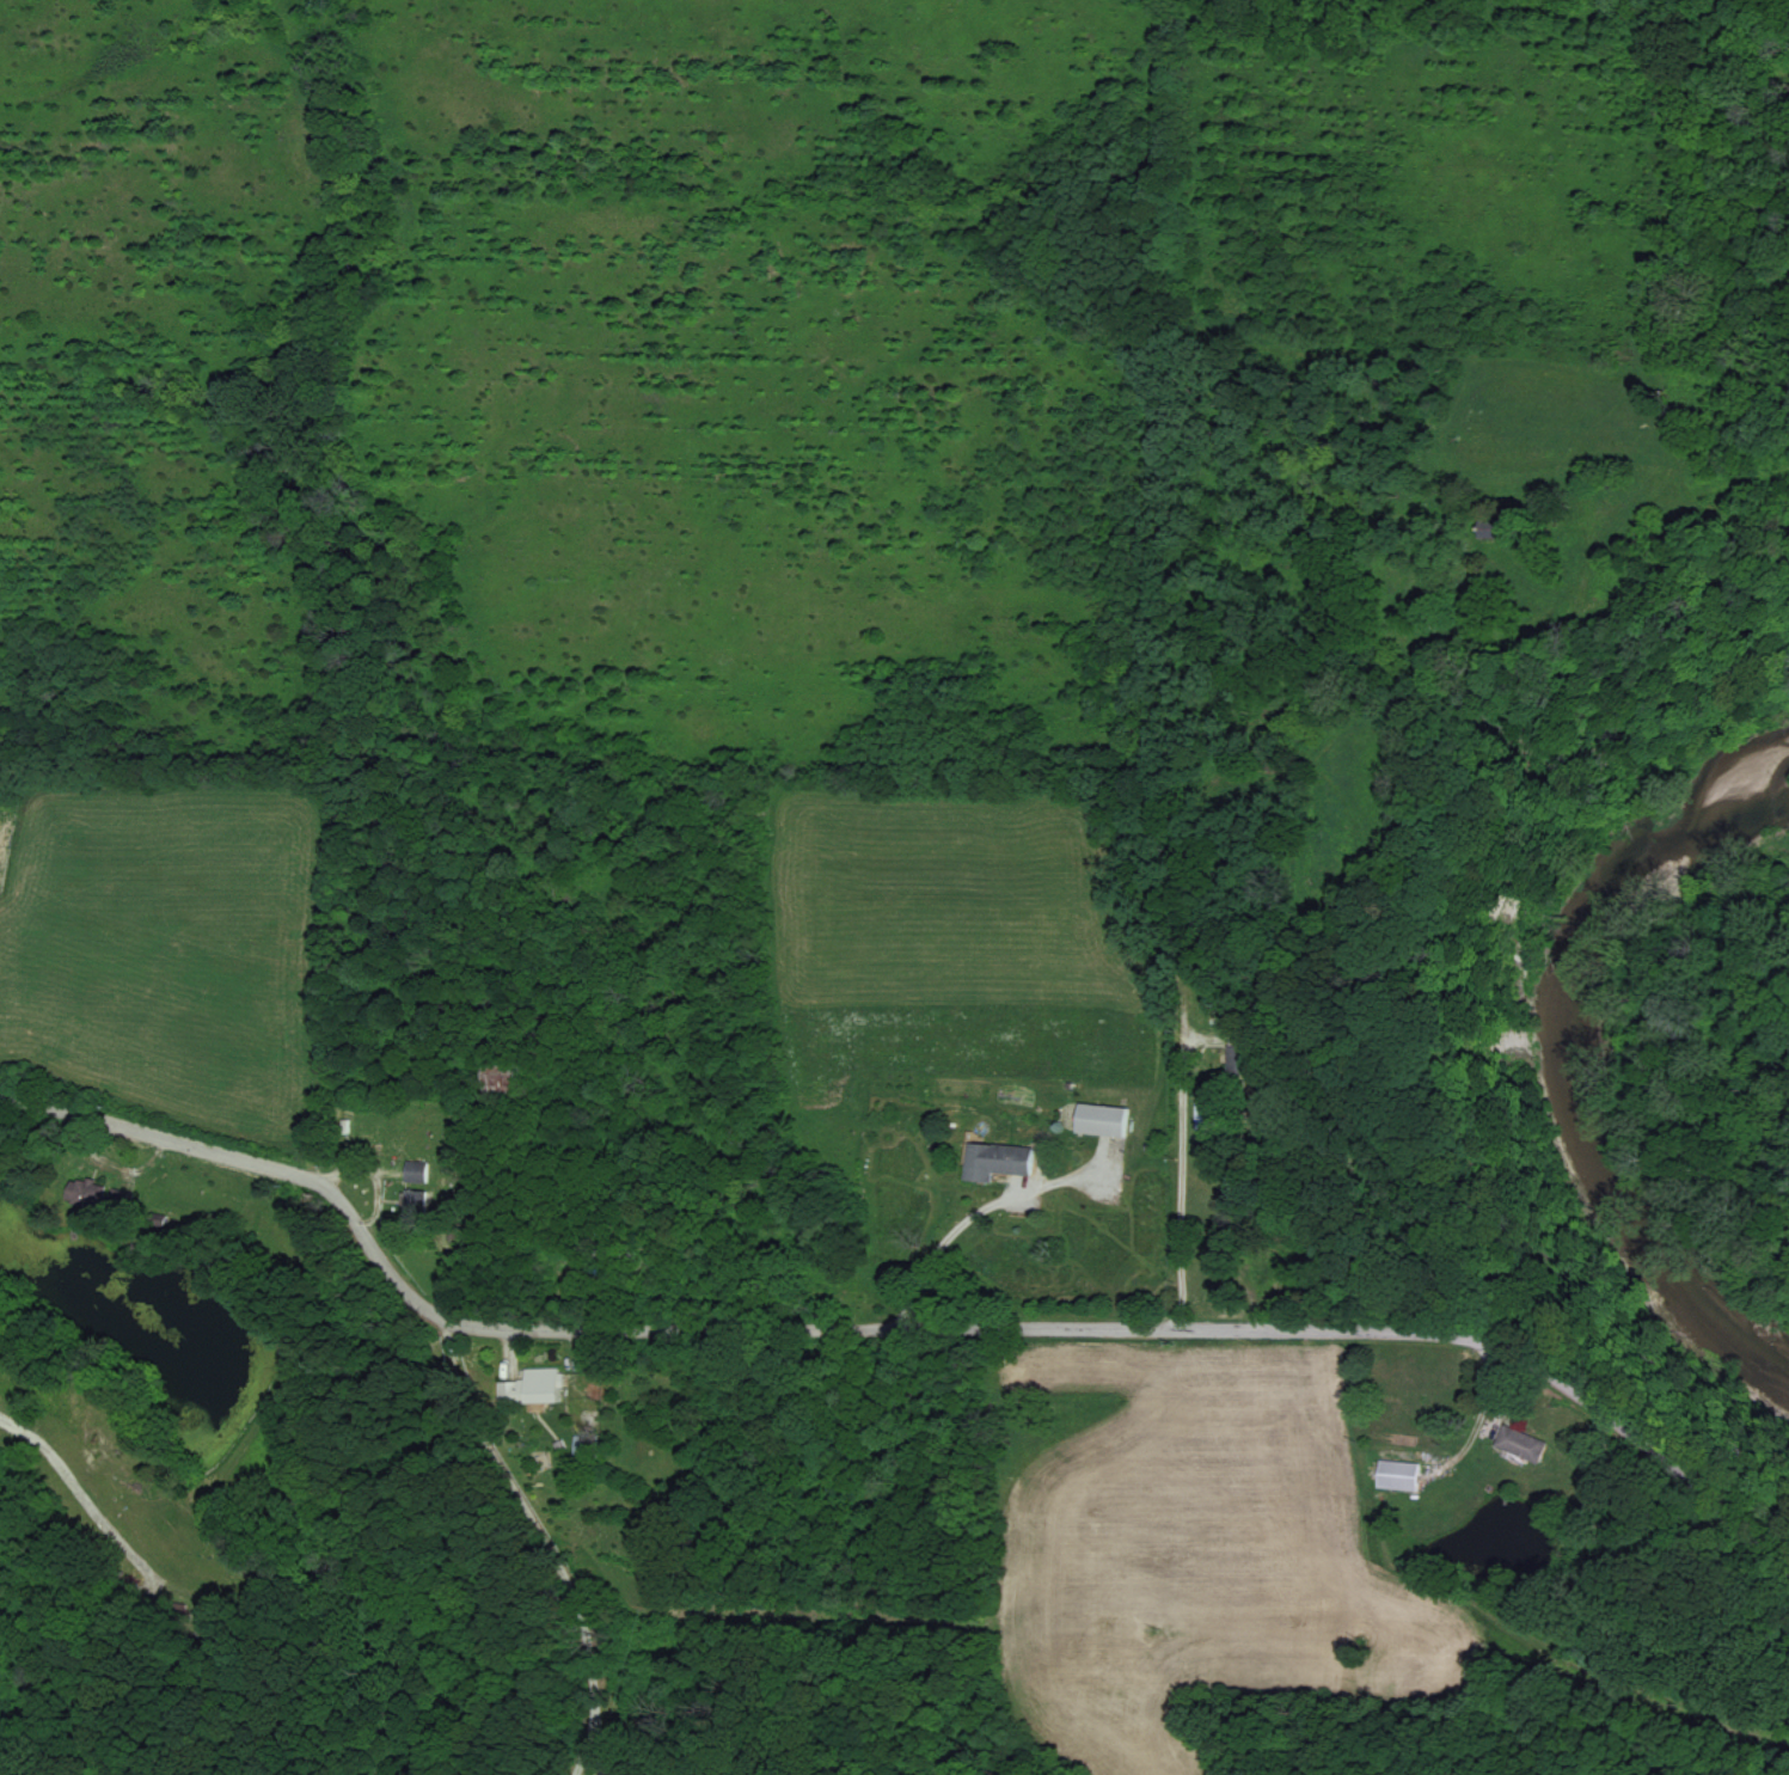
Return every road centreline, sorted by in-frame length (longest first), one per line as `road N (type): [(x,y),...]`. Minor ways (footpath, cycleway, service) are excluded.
road 1 (residential): [(1788,1595),(1550,1378),(1463,1338),(445,1324),(324,1183),(0,1095)]

